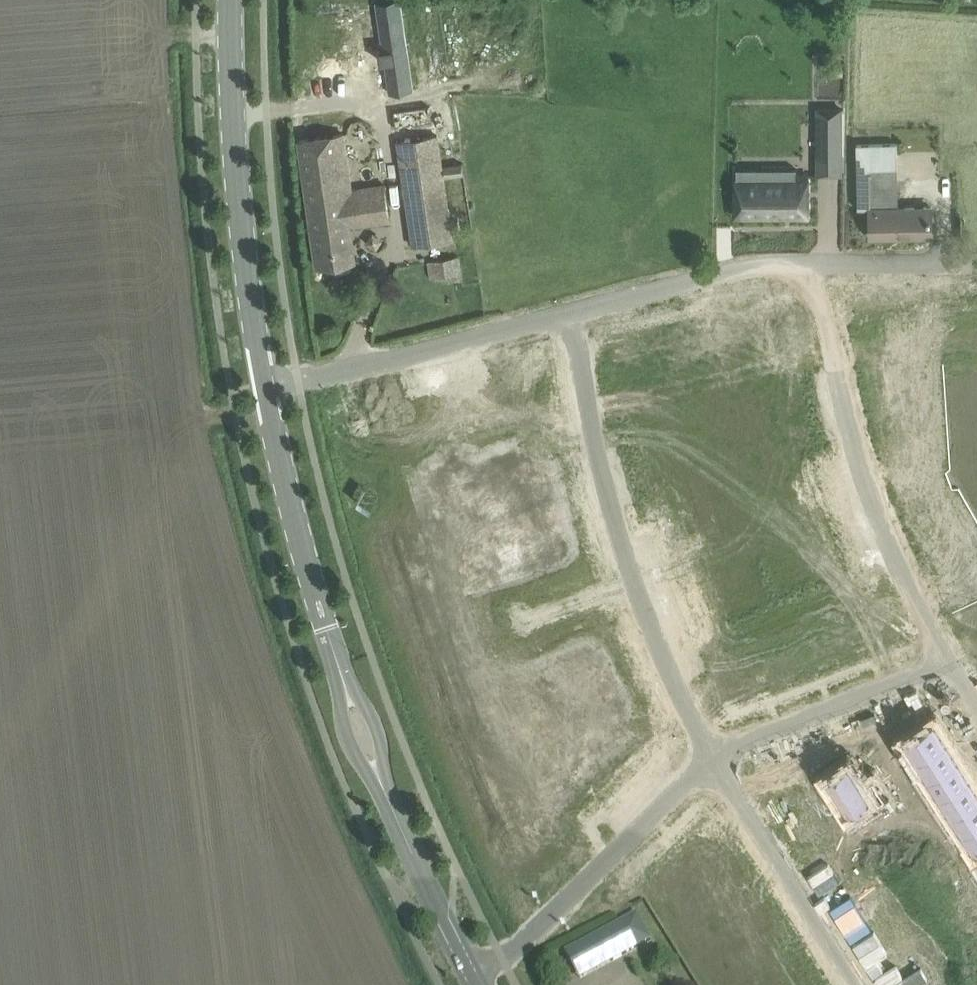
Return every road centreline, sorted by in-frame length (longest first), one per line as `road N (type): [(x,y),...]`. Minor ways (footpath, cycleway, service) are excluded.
road 1 (track): [(976,256),(733,268),(265,382)]
road 2 (secondary): [(338,667),(265,382),(245,256),(232,0)]
road 3 (residential): [(712,759),(641,599),(561,312)]
road 4 (residential): [(950,669),(876,507),(822,262)]
road 5 (residential): [(712,759),(476,983)]
road 6 (residential): [(850,984),(712,759)]
road 7 (residential): [(950,669),(712,759)]
road 8 (secondary): [(476,983),(389,801)]
road 9 (secondary): [(338,667),(350,743),(389,801)]
road 10 (secondary): [(389,801),(374,719),(338,667)]

